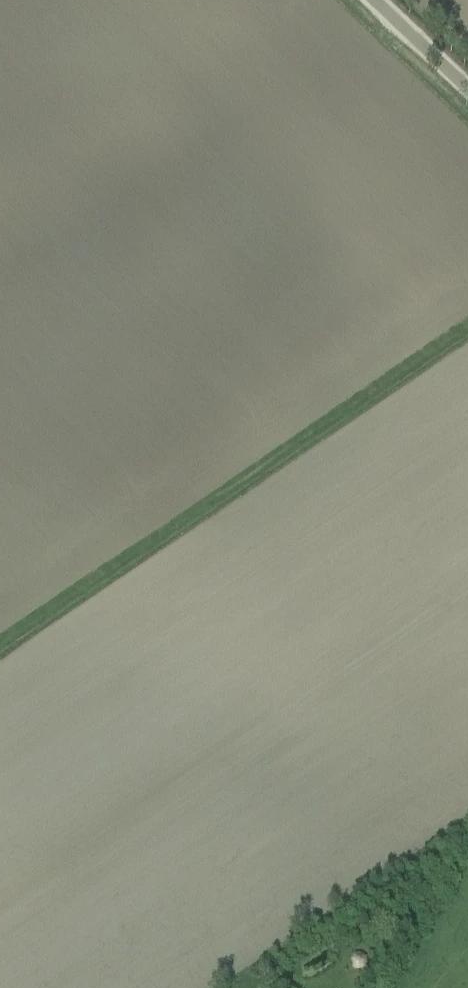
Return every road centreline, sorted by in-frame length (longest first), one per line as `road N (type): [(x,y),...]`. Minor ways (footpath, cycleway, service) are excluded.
road 1 (unclassified): [(467,93),(369,0)]

